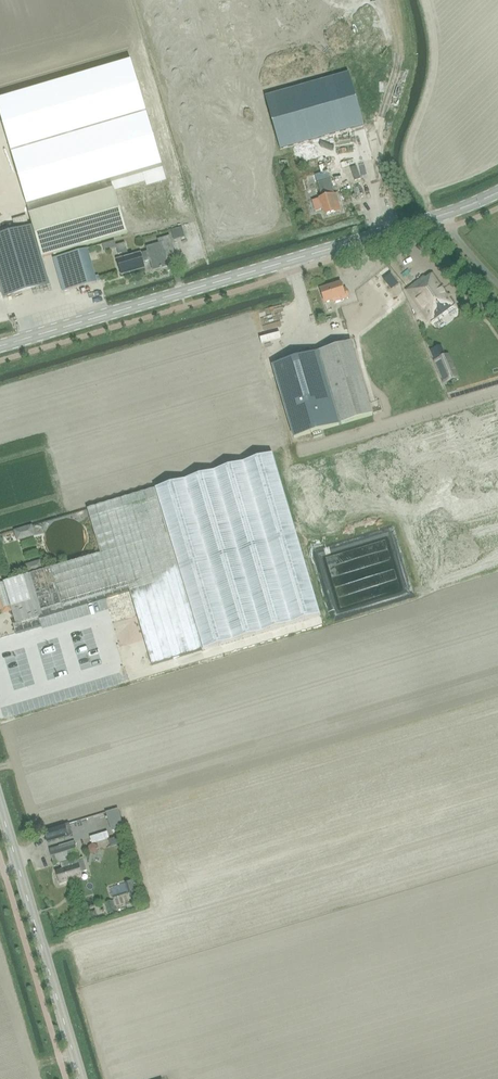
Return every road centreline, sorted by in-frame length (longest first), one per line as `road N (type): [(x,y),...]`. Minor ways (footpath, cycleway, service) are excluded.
road 1 (tertiary): [(0,346),(497,192)]
road 2 (tertiary): [(81,1078),(0,811)]

